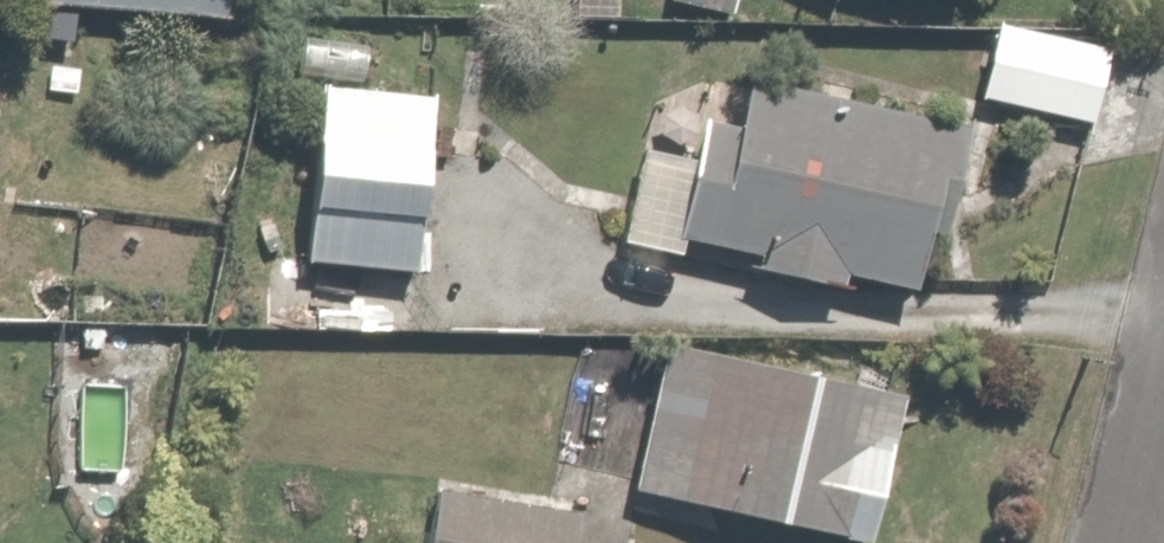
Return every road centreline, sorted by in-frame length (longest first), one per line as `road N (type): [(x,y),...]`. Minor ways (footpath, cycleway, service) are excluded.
road 1 (residential): [(1133,542),(1163,415)]

